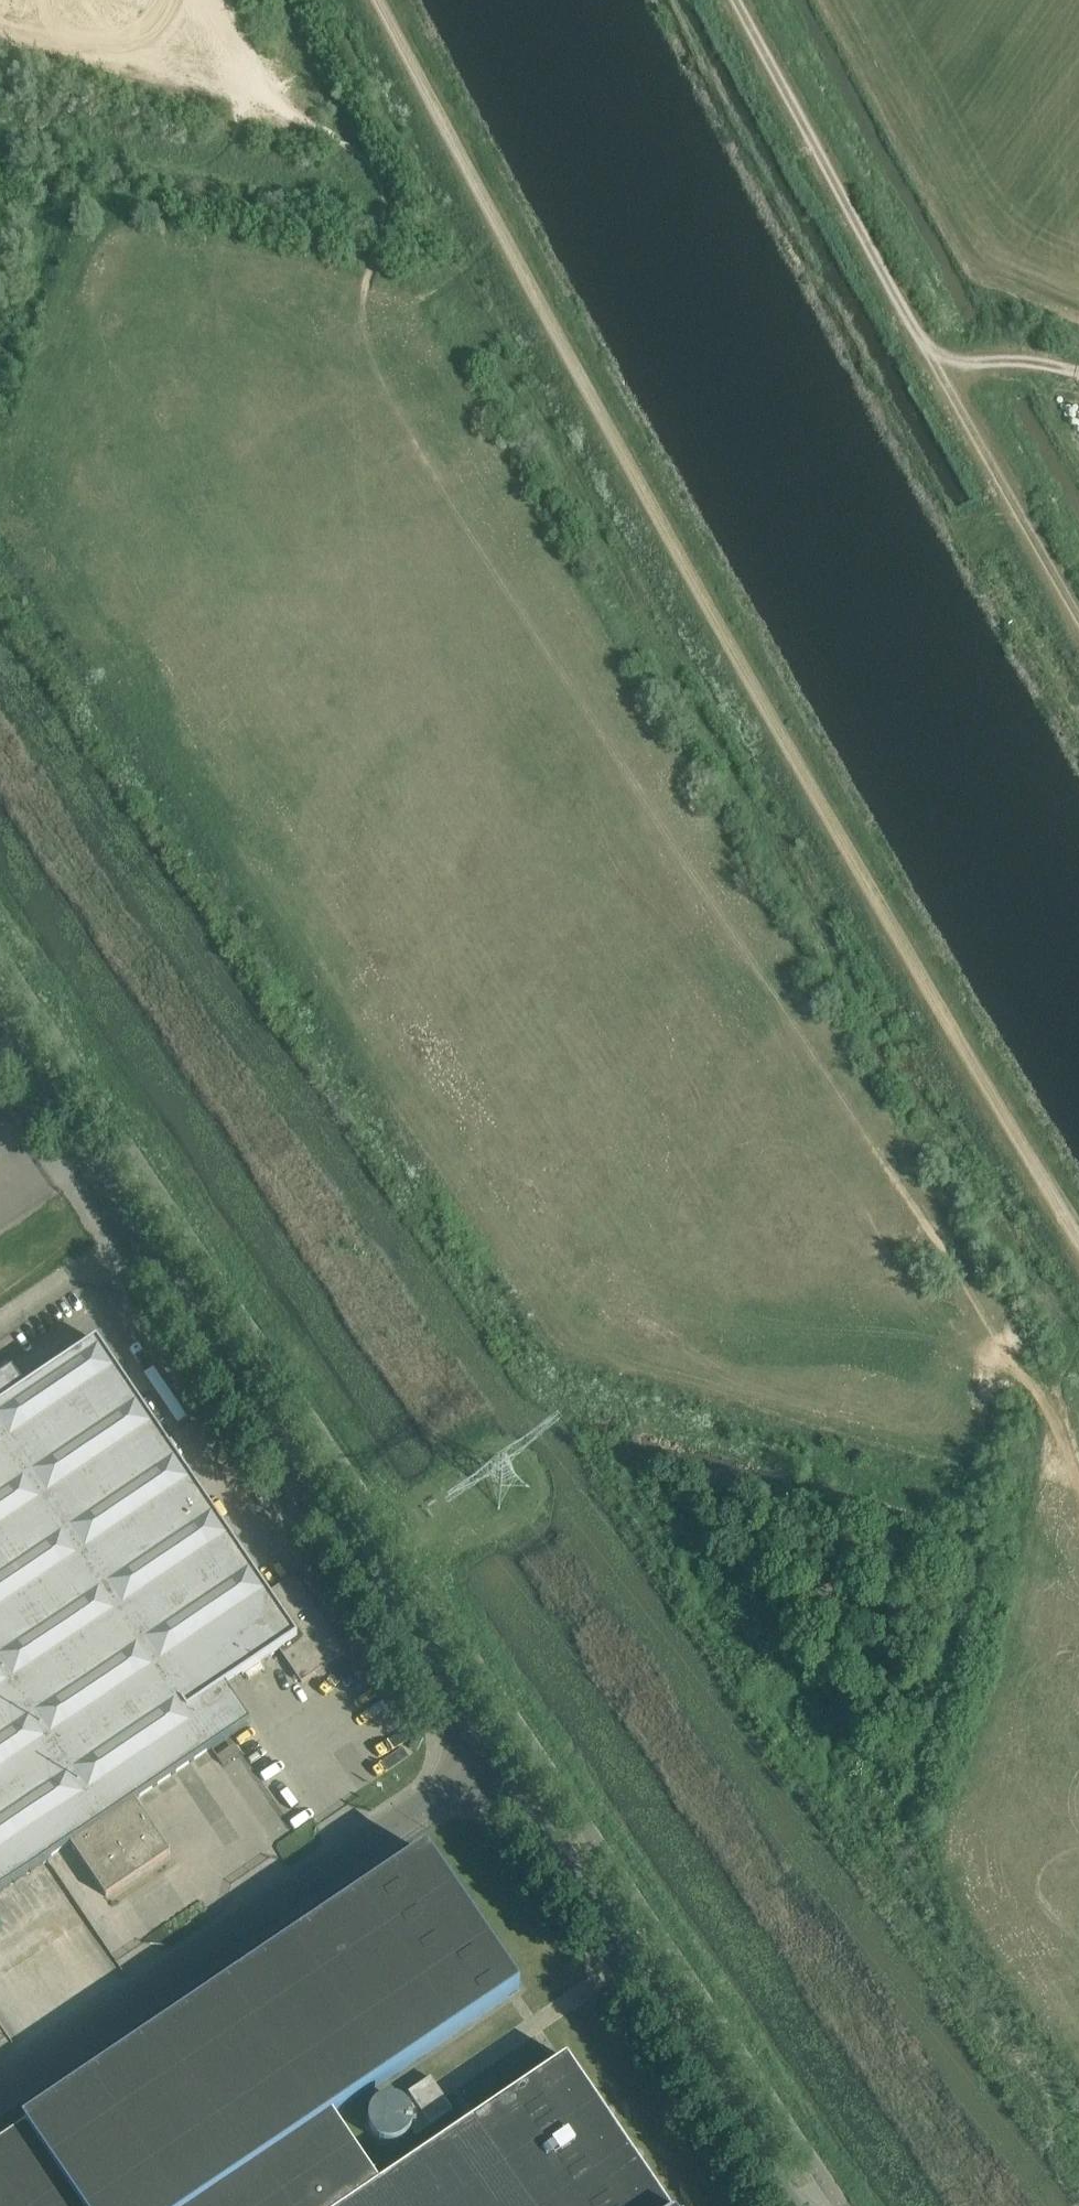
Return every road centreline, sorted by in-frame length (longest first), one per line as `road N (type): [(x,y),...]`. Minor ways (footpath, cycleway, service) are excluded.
road 1 (track): [(385,0),(521,261),(898,935),(1078,1234)]
road 2 (unclassified): [(491,1763),(0,1038)]
road 3 (track): [(1078,618),(740,0)]
road 4 (unclassified): [(491,1763),(0,2097)]
road 5 (unclassified): [(789,2205),(491,1763)]

